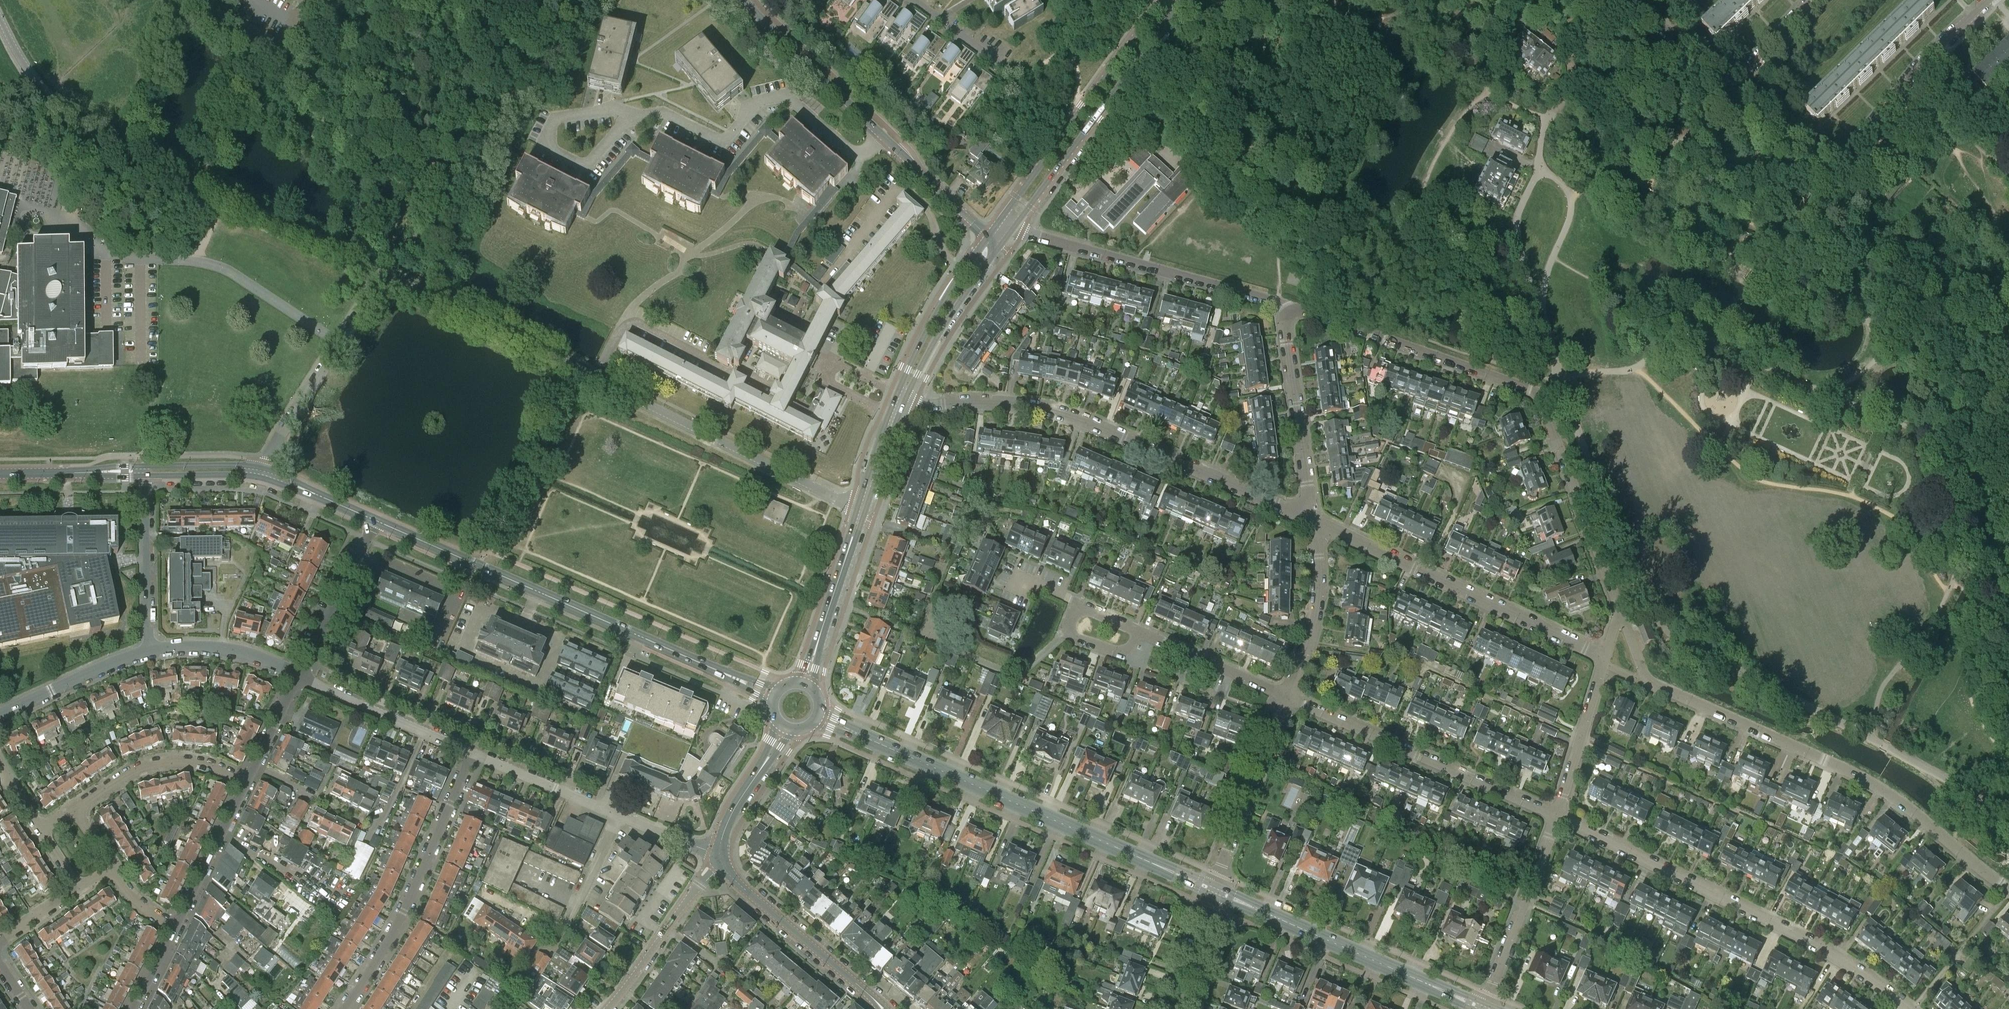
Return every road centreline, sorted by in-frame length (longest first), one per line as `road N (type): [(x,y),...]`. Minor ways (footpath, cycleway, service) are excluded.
road 1 (residential): [(857,509),(383,275)]
road 2 (residential): [(1620,613),(1647,682),(1860,777),(2008,889)]
road 3 (tertiary): [(375,520),(774,696)]
road 4 (tertiary): [(1212,890),(817,716)]
road 5 (residential): [(905,402),(1007,404),(1058,414),(1313,523)]
road 6 (residential): [(1909,1008),(1807,941),(1555,816)]
road 7 (residential): [(988,238),(742,0)]
road 8 (residential): [(1735,83),(1812,147),(1840,154),(1987,0)]
road 9 (residential): [(1313,523),(1605,659)]
road 10 (residential): [(1555,816),(1287,697)]
road 11 (residential): [(1289,311),(1012,229)]
road 12 (tertiary): [(1483,1008),(1219,893)]
road 13 (tertiary): [(1012,229),(1185,0)]
road 14 (residential): [(344,1008),(403,913),(472,753)]
road 15 (tertiary): [(1162,0),(997,223)]
road 16 (residential): [(201,184),(69,114),(33,78),(0,19)]
road 17 (residential): [(719,853),(472,753)]
road 18 (residential): [(1289,311),(1536,396)]
road 19 (residential): [(201,184),(275,50),(268,39),(184,0)]
road 20 (residential): [(1063,634),(1020,677),(940,643),(924,634),(945,569)]
road 21 (residential): [(1536,396),(1620,613)]
road 22 (residential): [(264,474),(285,427),(383,275)]
road 23 (tertiary): [(883,1008),(722,864)]
road 24 (residential): [(1313,523),(1289,311)]
road 25 (residential): [(1212,890),(1287,697)]
road 26 (residential): [(1483,1008),(1555,816)]
road 27 (residential): [(383,275),(201,184)]
road 28 (tertiary): [(988,238),(922,340),(896,400)]
road 29 (residential): [(472,753),(302,676)]
road 30 (residential): [(606,1008),(722,864)]
road 31 (tertiary): [(857,509),(799,683)]
road 32 (tertiary): [(905,402),(937,337),(999,246)]
road 33 (tertiary): [(810,687),(865,513)]
road 34 (residential): [(148,652),(146,471)]
road 35 (residential): [(78,805),(153,766),(201,764),(245,782)]
road 36 (residential): [(1287,697),(1318,595),(1313,523)]
road 37 (residential): [(302,676),(375,520)]
road 38 (residential): [(1605,659),(1555,816)]
road 39 (residential): [(1287,697),(1139,633)]
road 40 (residential): [(0,715),(148,652)]
road 41 (residential): [(176,924),(245,782)]
road 42 (residential): [(1538,301),(1571,206),(1559,183),(1539,173)]
road 43 (tertiary): [(0,474),(146,471)]
road 44 (residential): [(1507,26),(1531,26),(1568,63),(1568,88),(1546,120)]
road 45 (residential): [(1538,301),(1517,226),(1539,173)]
road 46 (residential): [(1546,120),(1486,91),(1507,26)]
road 47 (residential): [(1629,3),(1735,83)]
road 48 (residential): [(148,652),(202,647),(276,664)]
road 49 (tertiary): [(722,837),(792,729)]
road 50 (tertiary): [(779,722),(722,837)]
road 51 (residential): [(1175,1008),(1219,893)]
road 52 (tertiary): [(264,474),(375,520)]

